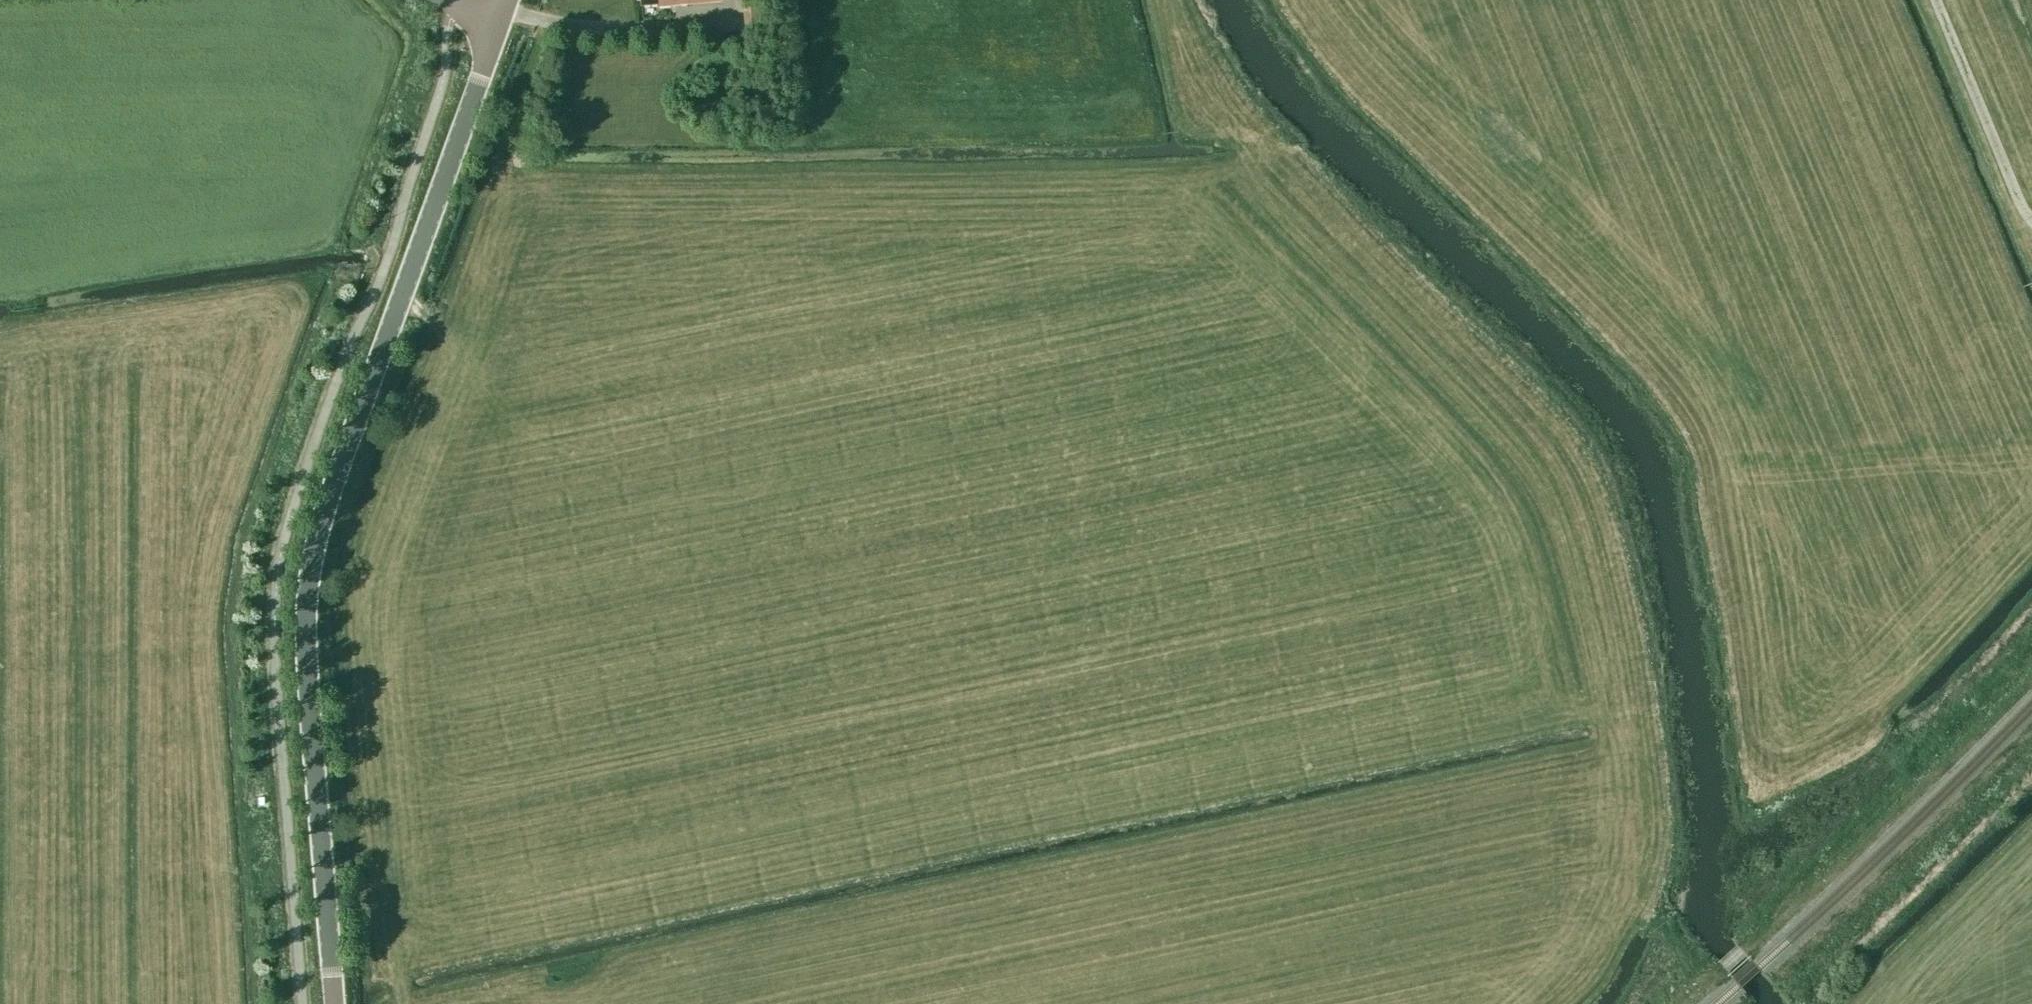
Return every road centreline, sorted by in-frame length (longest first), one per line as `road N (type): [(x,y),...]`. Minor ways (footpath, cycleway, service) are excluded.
road 1 (tertiary): [(334,1003),(311,727),(308,576),(321,519),(499,23)]
road 2 (track): [(1935,0),(2031,219)]

